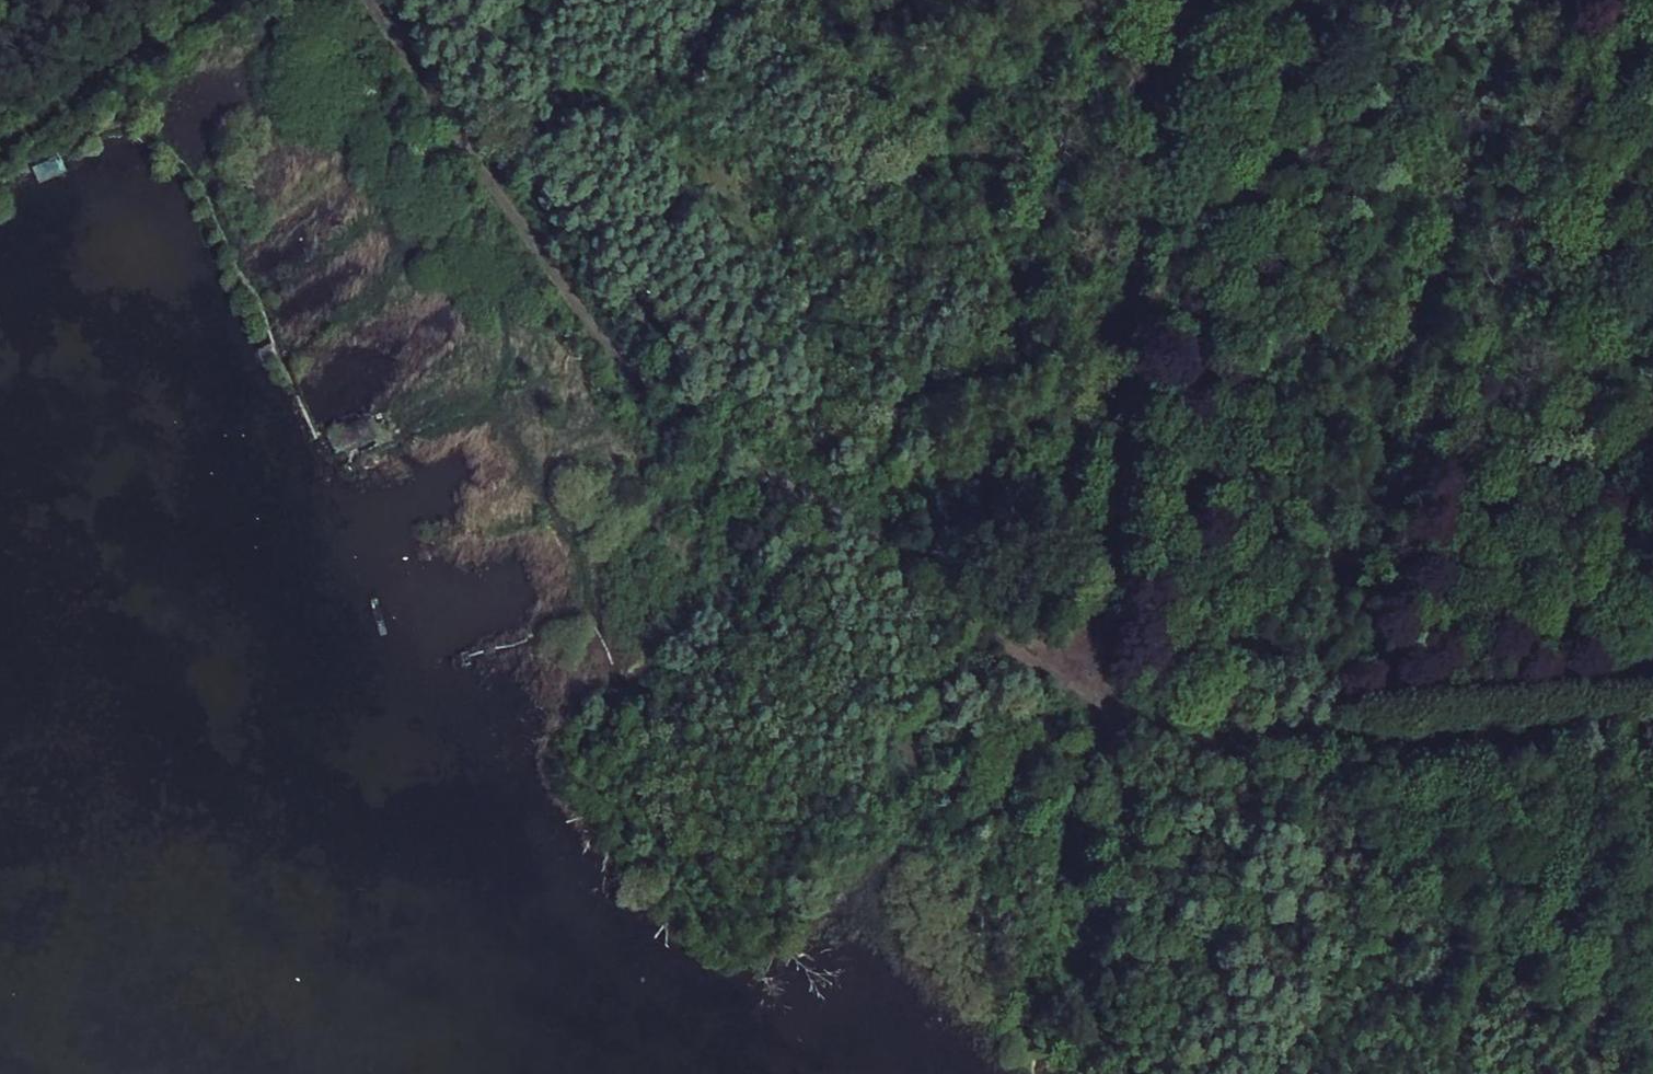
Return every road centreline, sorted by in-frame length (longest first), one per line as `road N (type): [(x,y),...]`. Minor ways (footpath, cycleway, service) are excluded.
road 1 (track): [(1110,1073),(1061,988),(1054,939),(1063,828),(1086,705)]

